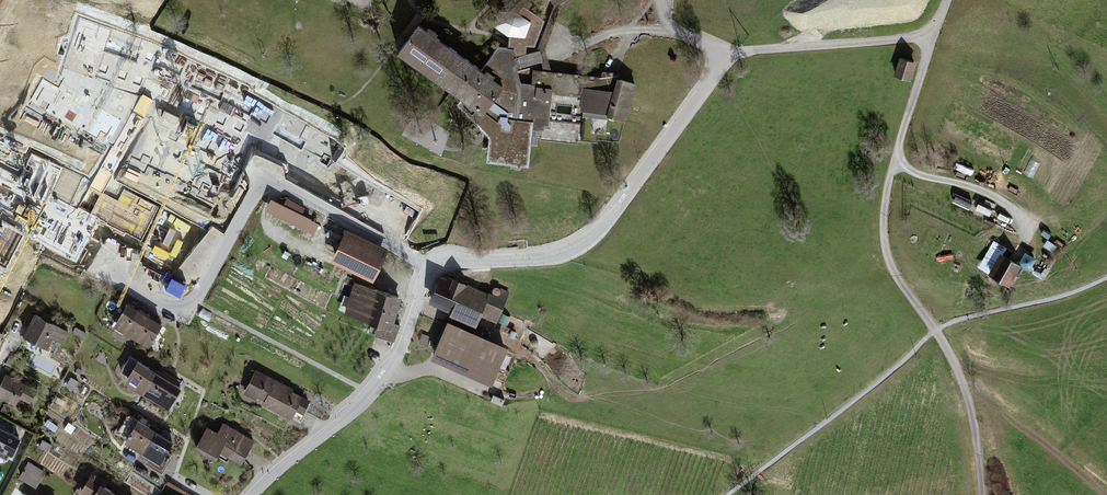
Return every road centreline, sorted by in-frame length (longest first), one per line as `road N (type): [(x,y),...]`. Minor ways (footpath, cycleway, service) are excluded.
road 1 (residential): [(436,270),(561,257),(579,248),(621,203),(730,54),(931,39)]
road 2 (unclassified): [(986,494),(969,398),(899,280),(884,236),(893,171),(931,39)]
road 3 (residential): [(248,494),(372,390),(436,270)]
road 4 (residential): [(262,177),(186,313),(115,279)]
road 5 (residential): [(436,270),(262,177)]
road 6 (track): [(935,330),(1106,278)]

